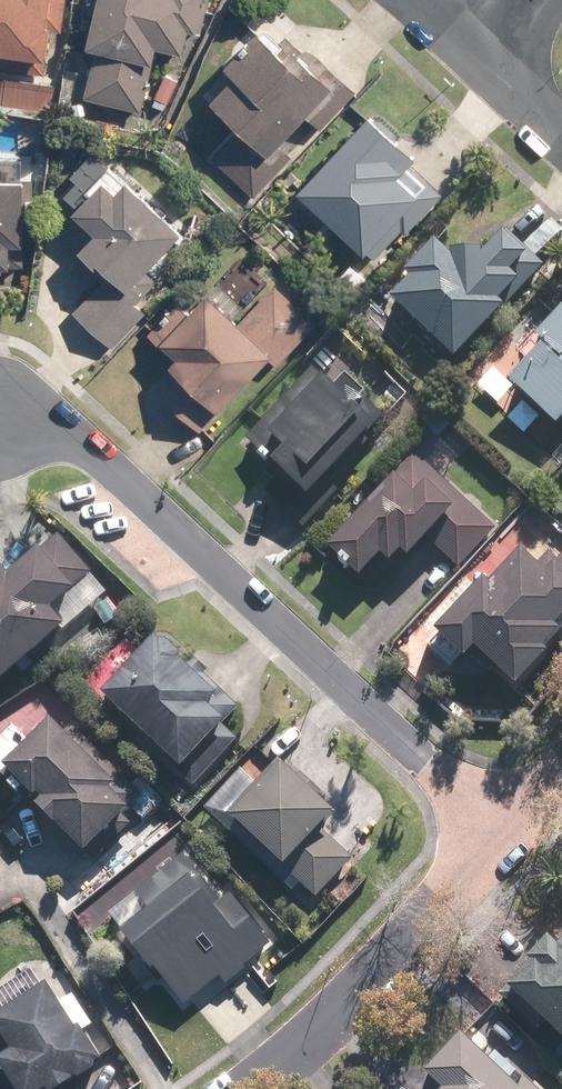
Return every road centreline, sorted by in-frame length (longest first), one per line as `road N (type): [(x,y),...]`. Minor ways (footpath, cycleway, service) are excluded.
road 1 (residential): [(0,418),(84,448),(110,466),(510,832)]
road 2 (residential): [(257,1088),(510,832)]

